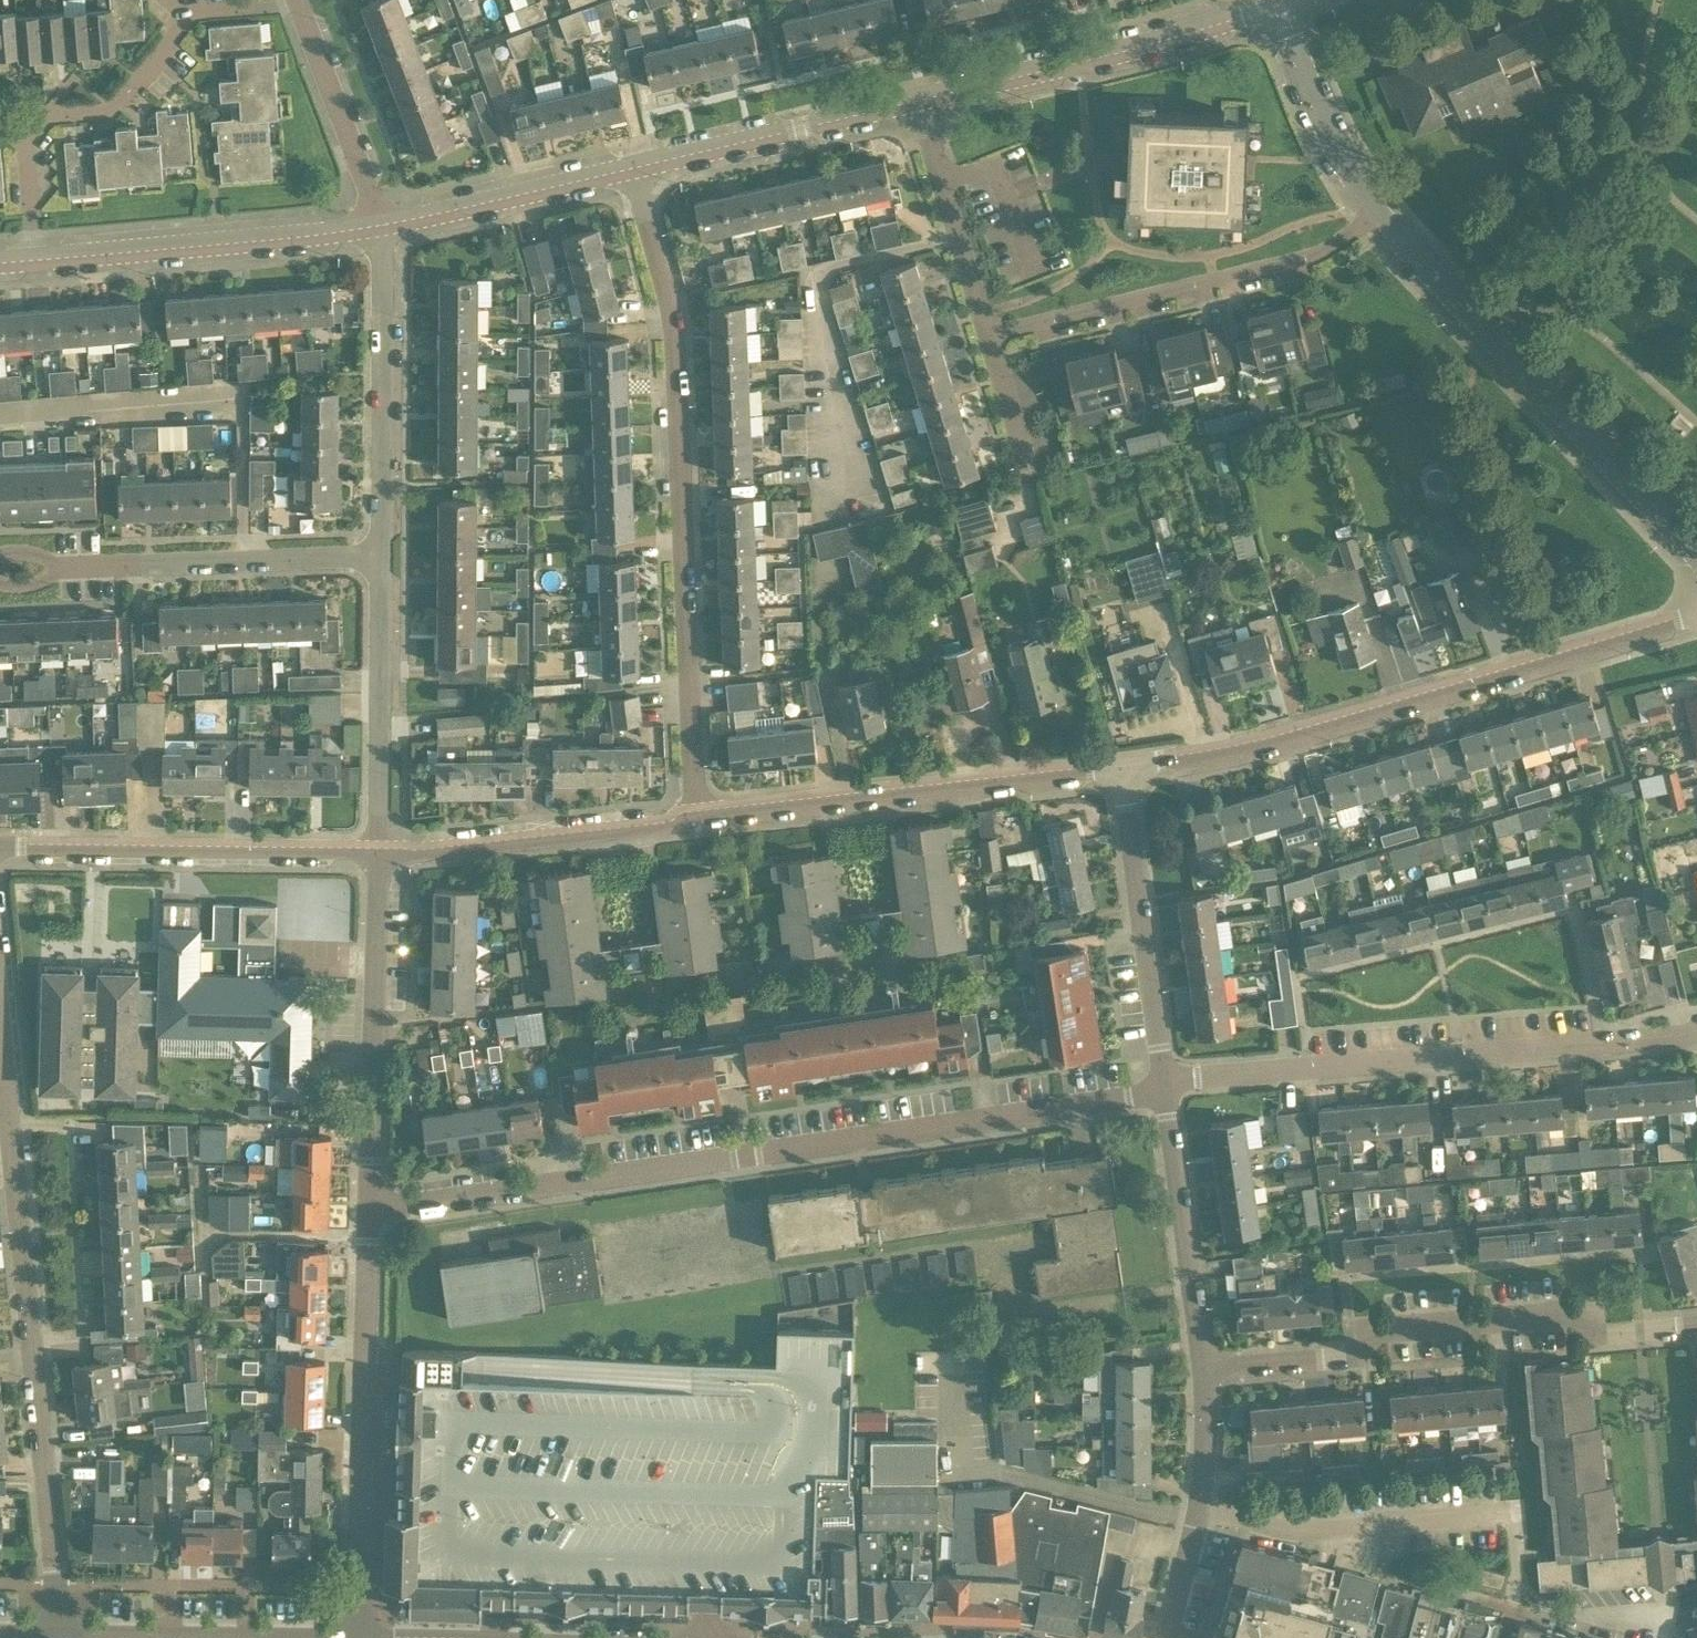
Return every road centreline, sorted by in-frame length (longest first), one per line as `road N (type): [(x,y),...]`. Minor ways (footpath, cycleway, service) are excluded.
road 1 (residential): [(1166,1089),(370,1212)]
road 2 (residential): [(695,817),(672,315),(634,167)]
road 3 (residential): [(60,1637),(0,1041)]
road 4 (residential): [(1120,771),(1237,751),(1696,618)]
road 5 (residential): [(1166,1089),(1216,1075),(1696,1033)]
road 6 (residential): [(1203,1370),(1359,1357),(1382,1330),(1573,1314),(1606,1335),(1696,1325)]
road 7 (residential): [(1696,554),(1377,210)]
road 8 (residential): [(695,817),(1120,771)]
road 9 (residential): [(356,1637),(370,1212)]
road 10 (residential): [(986,336),(1308,257),(1377,210)]
road 11 (residential): [(0,849),(378,853)]
road 12 (residential): [(377,559),(0,573)]
road 13 (residential): [(1276,6),(915,100)]
road 14 (residential): [(370,1212),(378,853)]
road 15 (residential): [(384,225),(34,256)]
road 16 (residential): [(377,559),(384,225)]
road 17 (residential): [(1166,1089),(1120,771)]
road 18 (residential): [(378,853),(671,828),(695,817)]
road 19 (residential): [(378,853),(377,559)]
road 20 (residential): [(915,100),(634,167)]
road 21 (residential): [(1203,1370),(1166,1089)]
road 22 (residential): [(1166,1637),(1201,1482),(1203,1370)]
road 23 (residential): [(634,167),(384,225)]
road 24 (residential): [(986,336),(915,100)]
road 25 (residential): [(384,225),(296,1)]
road 26 (residential): [(1377,210),(1318,113),(1276,6)]
road 27 (residential): [(27,142),(47,118),(112,109),(186,23)]
road 28 (residential): [(1028,467),(986,336)]

